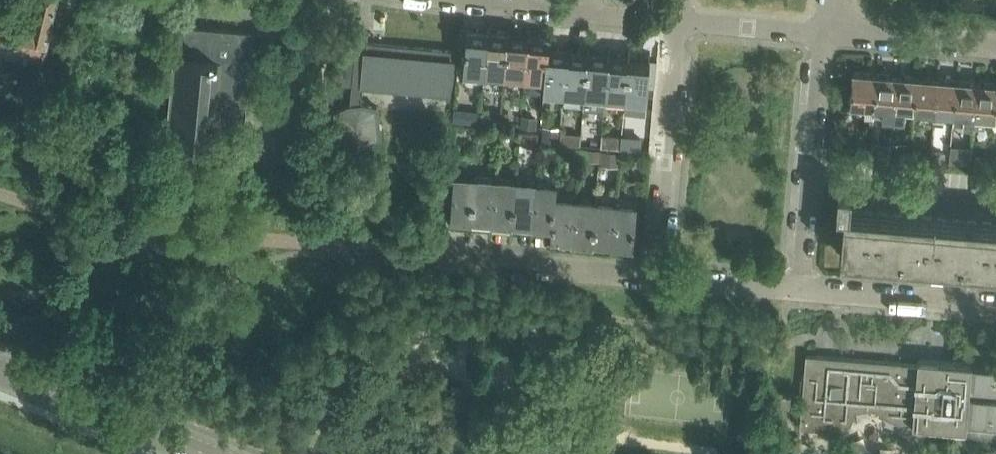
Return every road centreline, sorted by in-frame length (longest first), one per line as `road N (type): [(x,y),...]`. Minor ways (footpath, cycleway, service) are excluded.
road 1 (residential): [(653,278),(682,22)]
road 2 (residential): [(799,289),(822,33)]
road 3 (residential): [(682,22),(449,0)]
road 4 (residential): [(653,278),(424,256)]
road 5 (tertiary): [(204,453),(0,369)]
road 6 (residential): [(995,309),(799,289)]
road 7 (residential): [(995,45),(822,33)]
road 8 (residential): [(799,289),(653,278)]
road 9 (residential): [(822,33),(682,22)]

